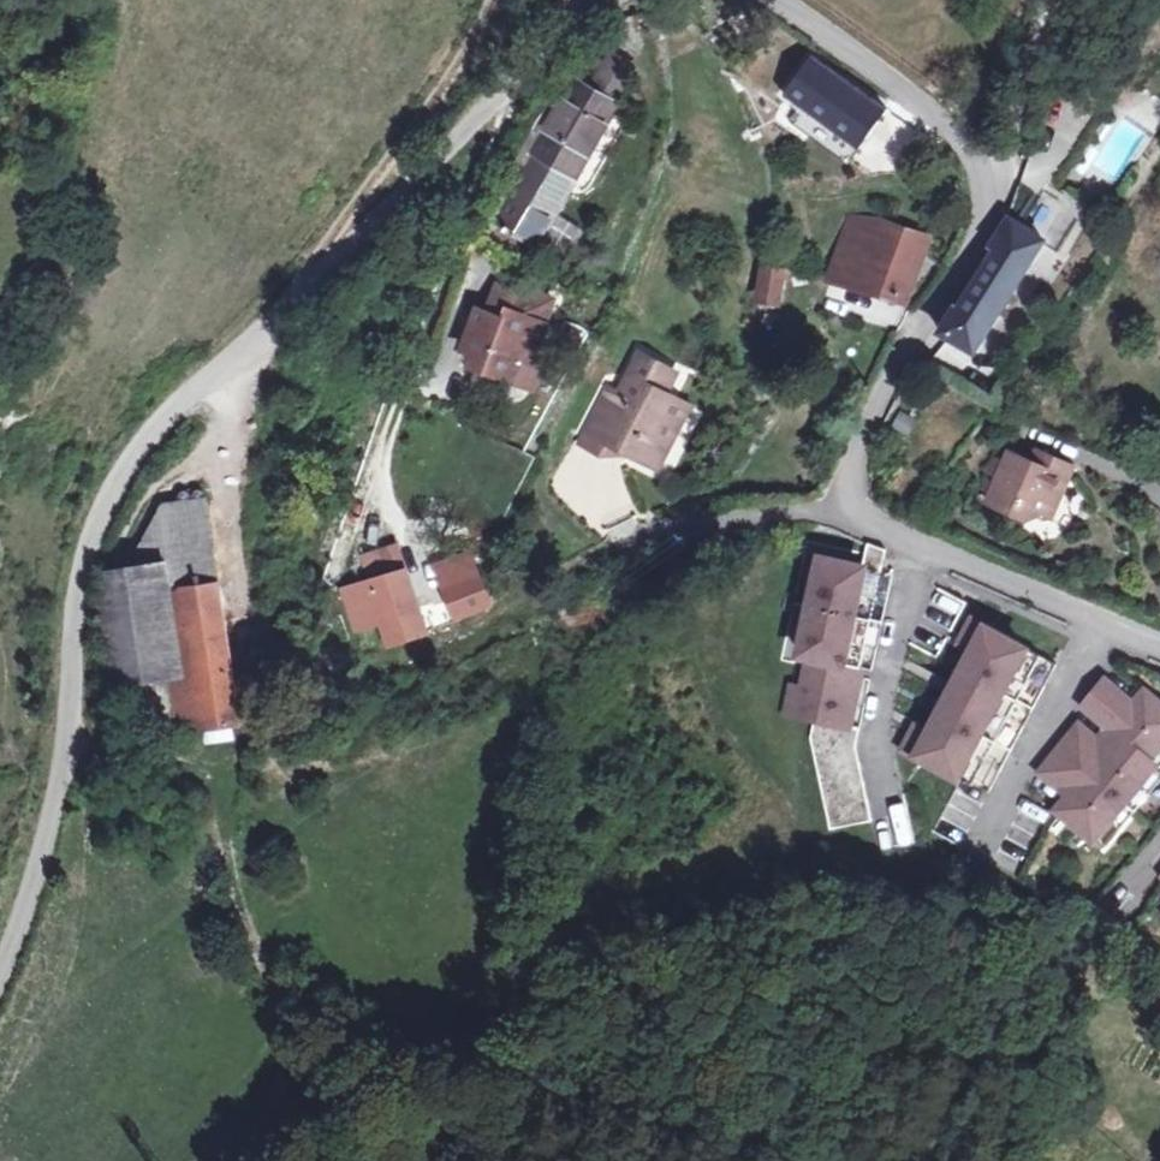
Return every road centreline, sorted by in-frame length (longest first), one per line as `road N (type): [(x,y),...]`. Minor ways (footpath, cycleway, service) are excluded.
road 1 (residential): [(792,0),(924,106),(991,184),(839,507),(1159,649)]
road 2 (residential): [(67,759),(88,538),(179,396),(364,229),(486,97),(608,0)]
road 3 (track): [(304,283),(493,0)]
road 4 (residential): [(67,759),(0,971)]
road 5 (track): [(991,184),(1042,0)]

